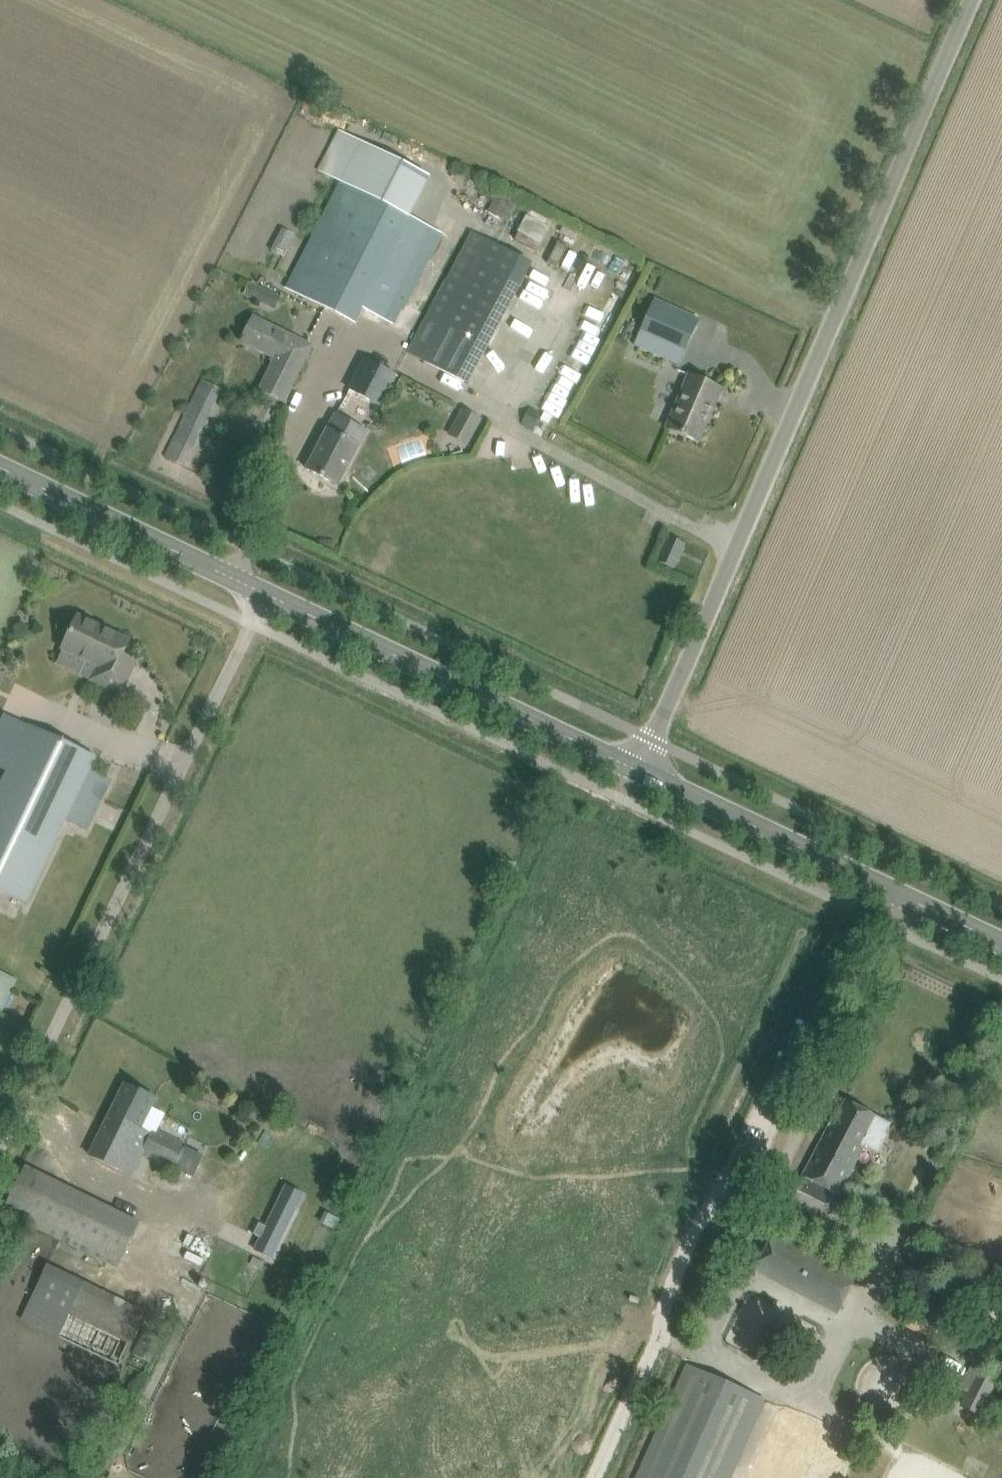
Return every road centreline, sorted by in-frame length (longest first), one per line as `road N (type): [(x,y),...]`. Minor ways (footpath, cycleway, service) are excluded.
road 1 (unclassified): [(638,770),(970,0)]
road 2 (unclassified): [(0,1142),(251,626),(257,589)]
road 3 (tertiary): [(638,770),(257,589)]
road 4 (tertiary): [(1001,943),(638,770)]
road 5 (tertiary): [(257,589),(0,467)]

